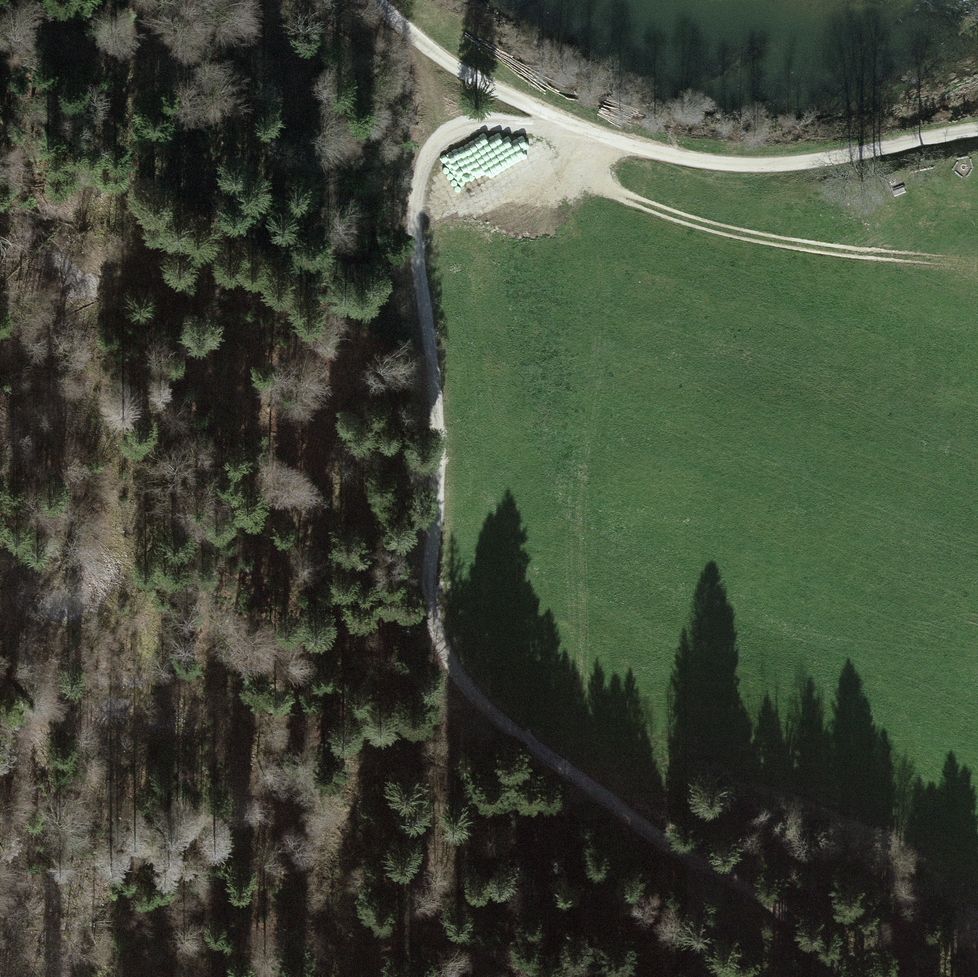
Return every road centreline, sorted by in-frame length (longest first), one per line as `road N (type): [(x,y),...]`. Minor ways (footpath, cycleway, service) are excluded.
road 1 (track): [(837,976),(774,916),(514,718),(471,675),(441,620),(441,438),(418,228),(422,173),(435,146),(470,125),(576,124)]
road 2 (unclassified): [(977,131),(806,161),(650,147),(576,124),(493,83),(386,0)]
road 3 (track): [(592,776),(710,824),(977,909)]
road 4 (track): [(608,136),(612,174),(660,210),(732,230),(871,252)]
road 5 (track): [(556,976),(361,854)]

